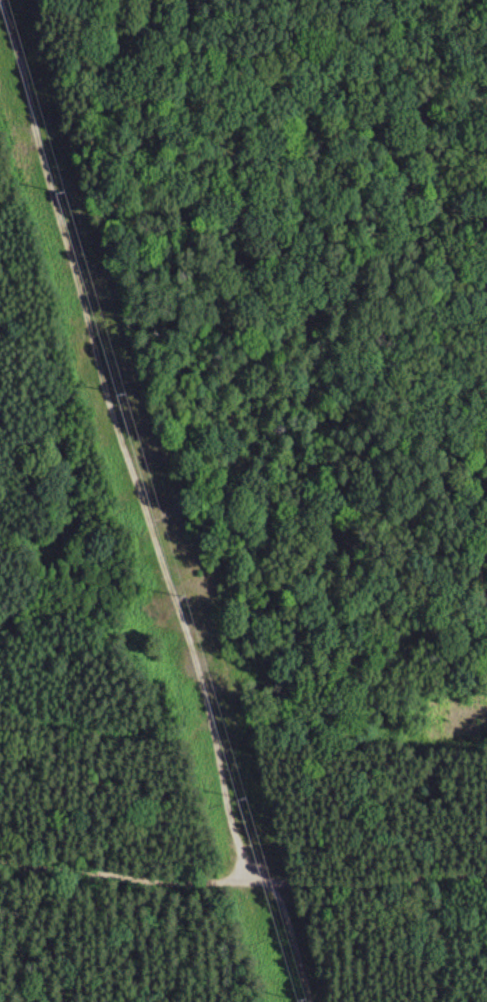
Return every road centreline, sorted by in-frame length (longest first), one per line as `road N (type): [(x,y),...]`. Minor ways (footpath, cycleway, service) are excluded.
road 1 (track): [(7,0),(91,334),(253,888),(486,885)]
road 2 (track): [(486,611),(445,462),(453,200),(440,134),(403,36),(402,0)]
road 3 (track): [(253,888),(0,856)]

